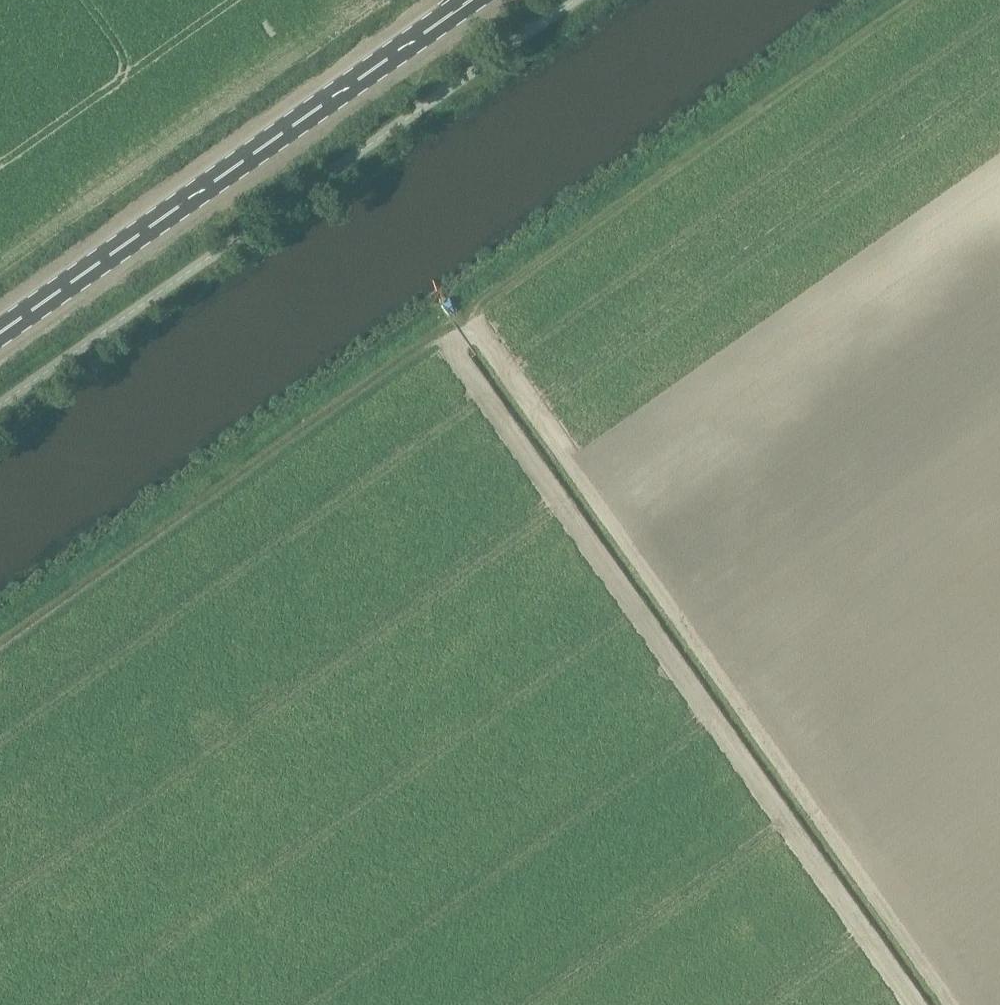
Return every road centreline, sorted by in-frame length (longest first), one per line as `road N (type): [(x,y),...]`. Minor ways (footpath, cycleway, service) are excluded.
road 1 (primary): [(0,333),(471,0)]

